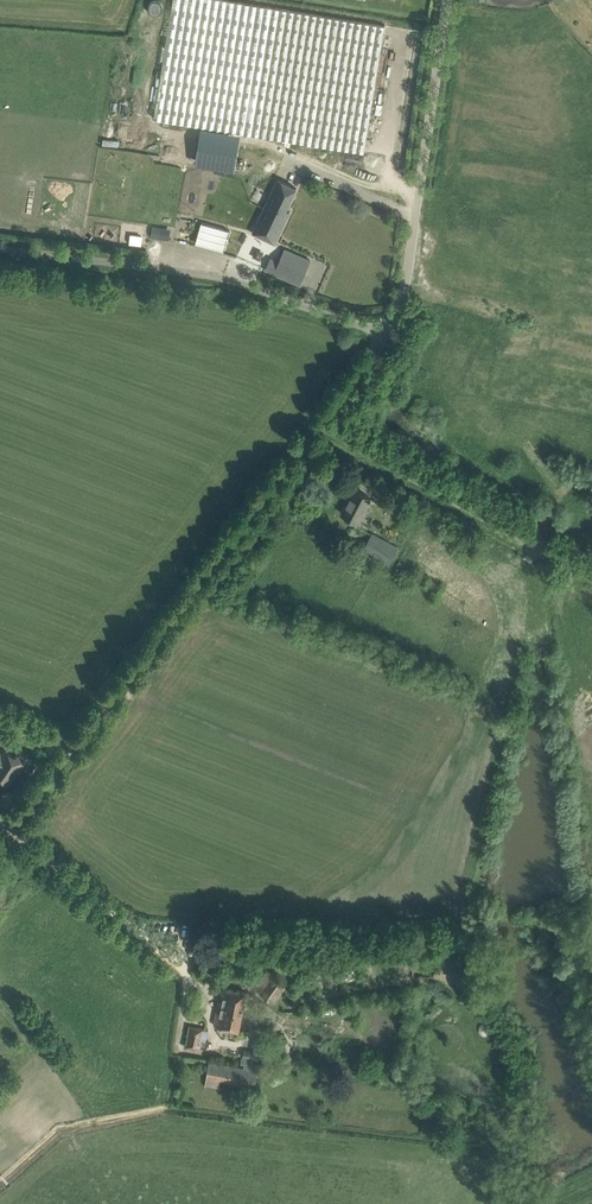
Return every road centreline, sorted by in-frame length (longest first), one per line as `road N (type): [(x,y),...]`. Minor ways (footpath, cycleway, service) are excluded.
road 1 (unclassified): [(0,838),(388,333)]
road 2 (unclassified): [(388,333),(207,275),(0,249)]
road 3 (unclassified): [(388,333),(404,291),(448,0)]

